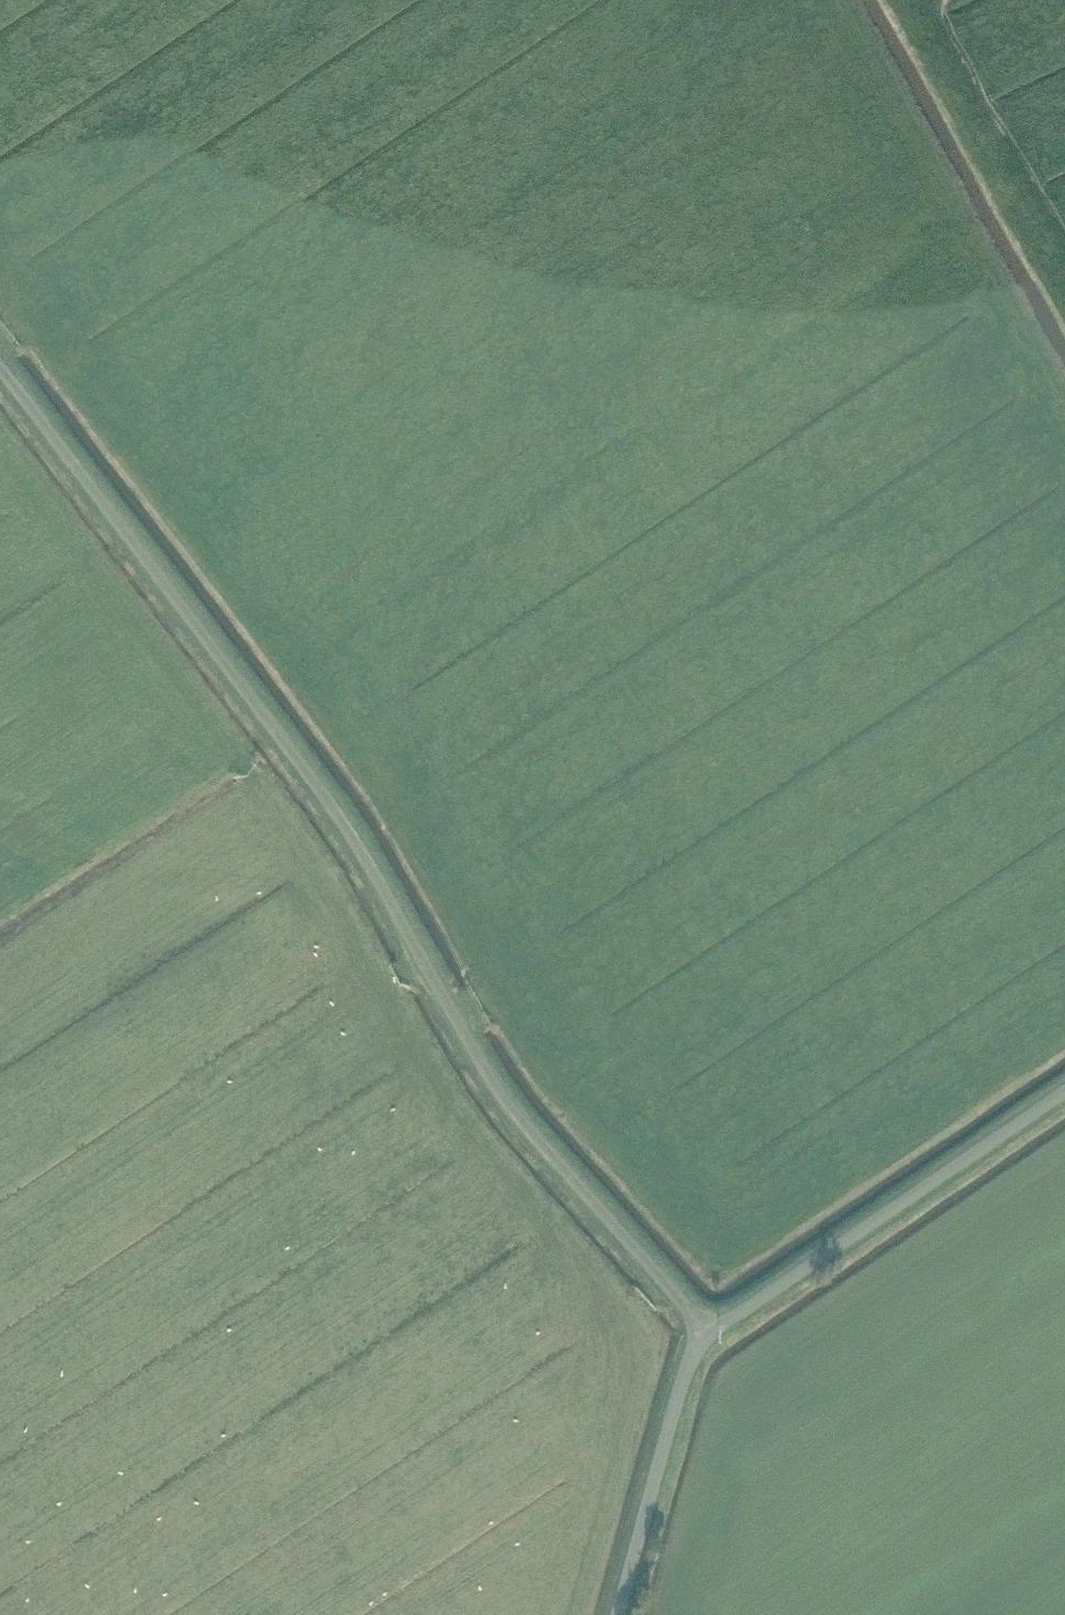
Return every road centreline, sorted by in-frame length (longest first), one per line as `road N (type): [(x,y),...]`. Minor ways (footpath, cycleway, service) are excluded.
road 1 (unclassified): [(709,1336),(522,1130),(431,965),(341,823),(0,365)]
road 2 (unclassified): [(709,1336),(1064,1094)]
road 3 (unclassified): [(619,1614),(696,1351),(709,1336)]

